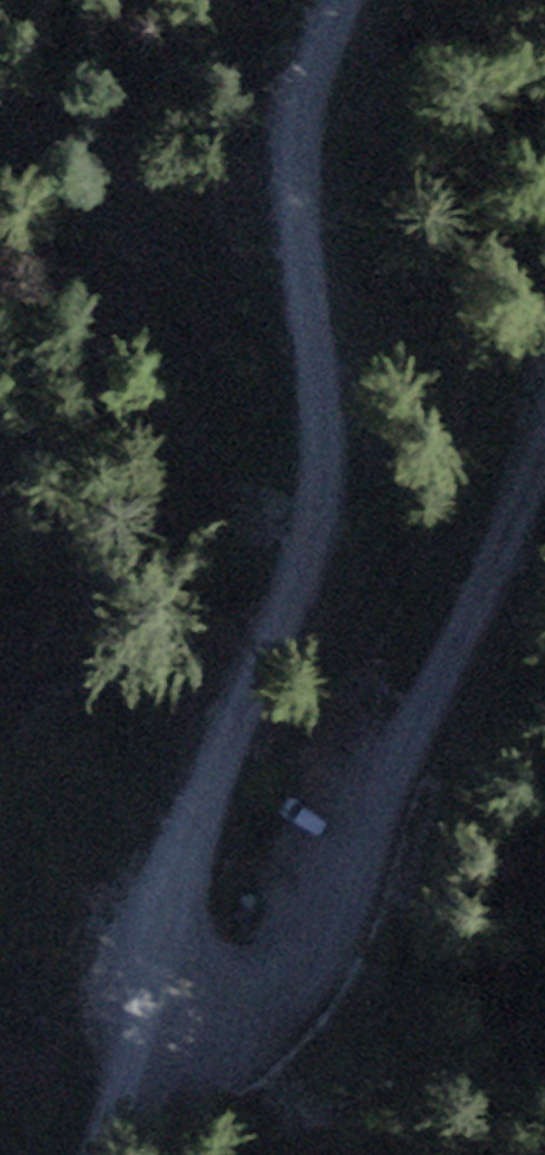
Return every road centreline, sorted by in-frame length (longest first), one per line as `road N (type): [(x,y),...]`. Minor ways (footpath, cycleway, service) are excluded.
road 1 (track): [(160,995),(170,895),(303,517),(297,157),(344,0)]
road 2 (track): [(160,995),(234,1024),(323,931),(411,750),(474,593),(544,483)]
road 3 (track): [(100,1154),(160,995)]

